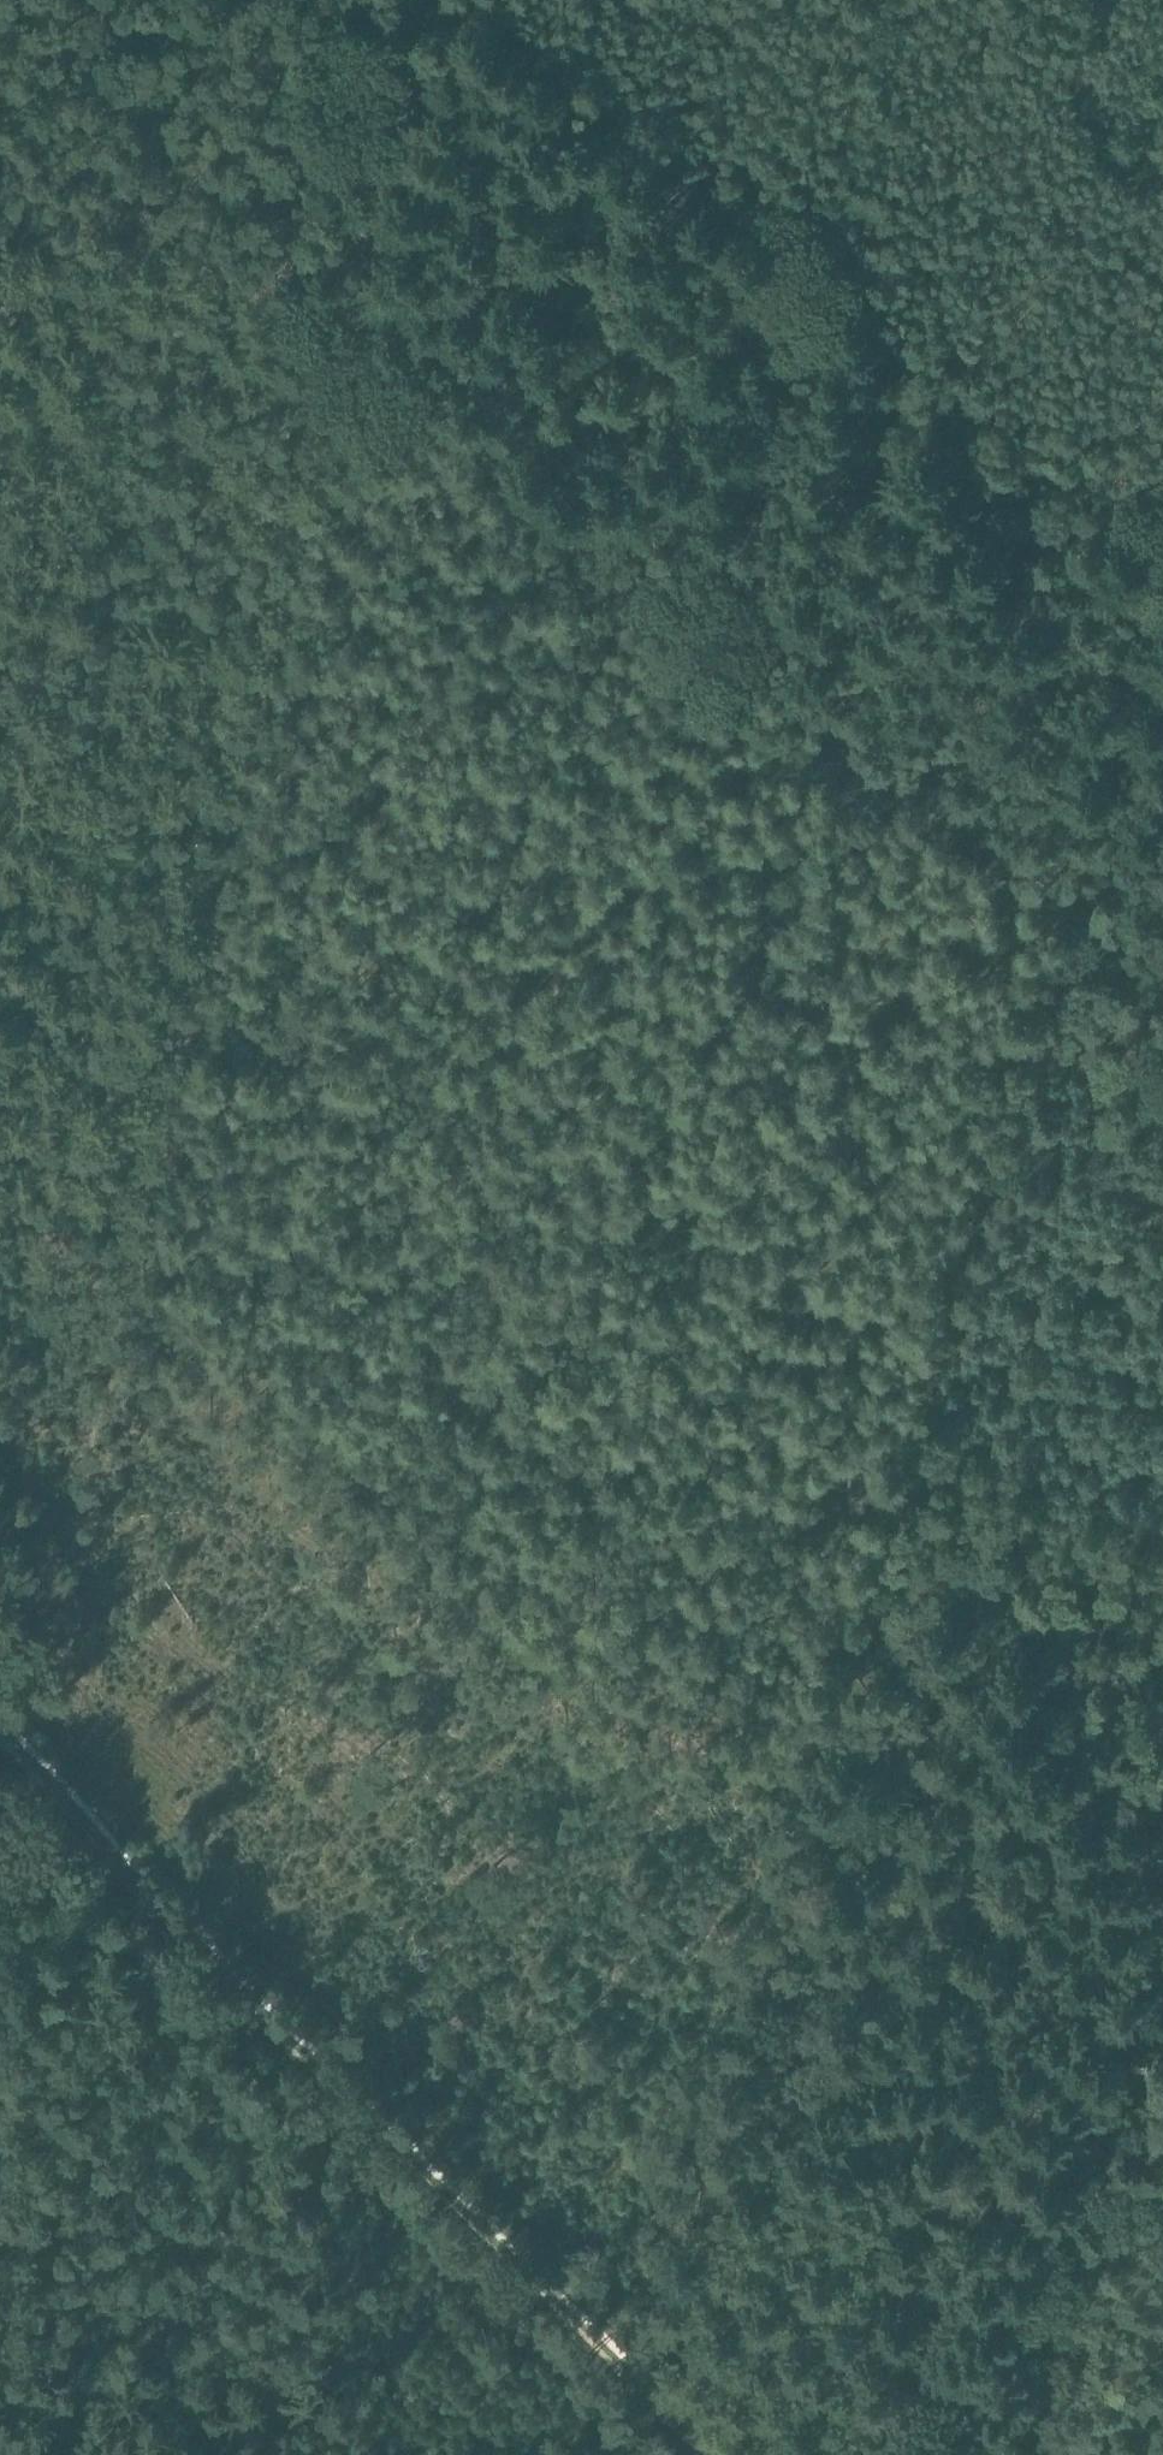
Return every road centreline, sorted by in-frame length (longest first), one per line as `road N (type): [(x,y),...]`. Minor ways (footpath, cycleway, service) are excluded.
road 1 (track): [(1063,901),(702,629),(344,328),(0,68)]
road 2 (track): [(1162,539),(443,0)]
road 3 (track): [(1162,981),(1063,901),(877,1417)]
road 4 (track): [(702,629),(876,0)]
road 5 (track): [(1063,901),(1162,600)]

